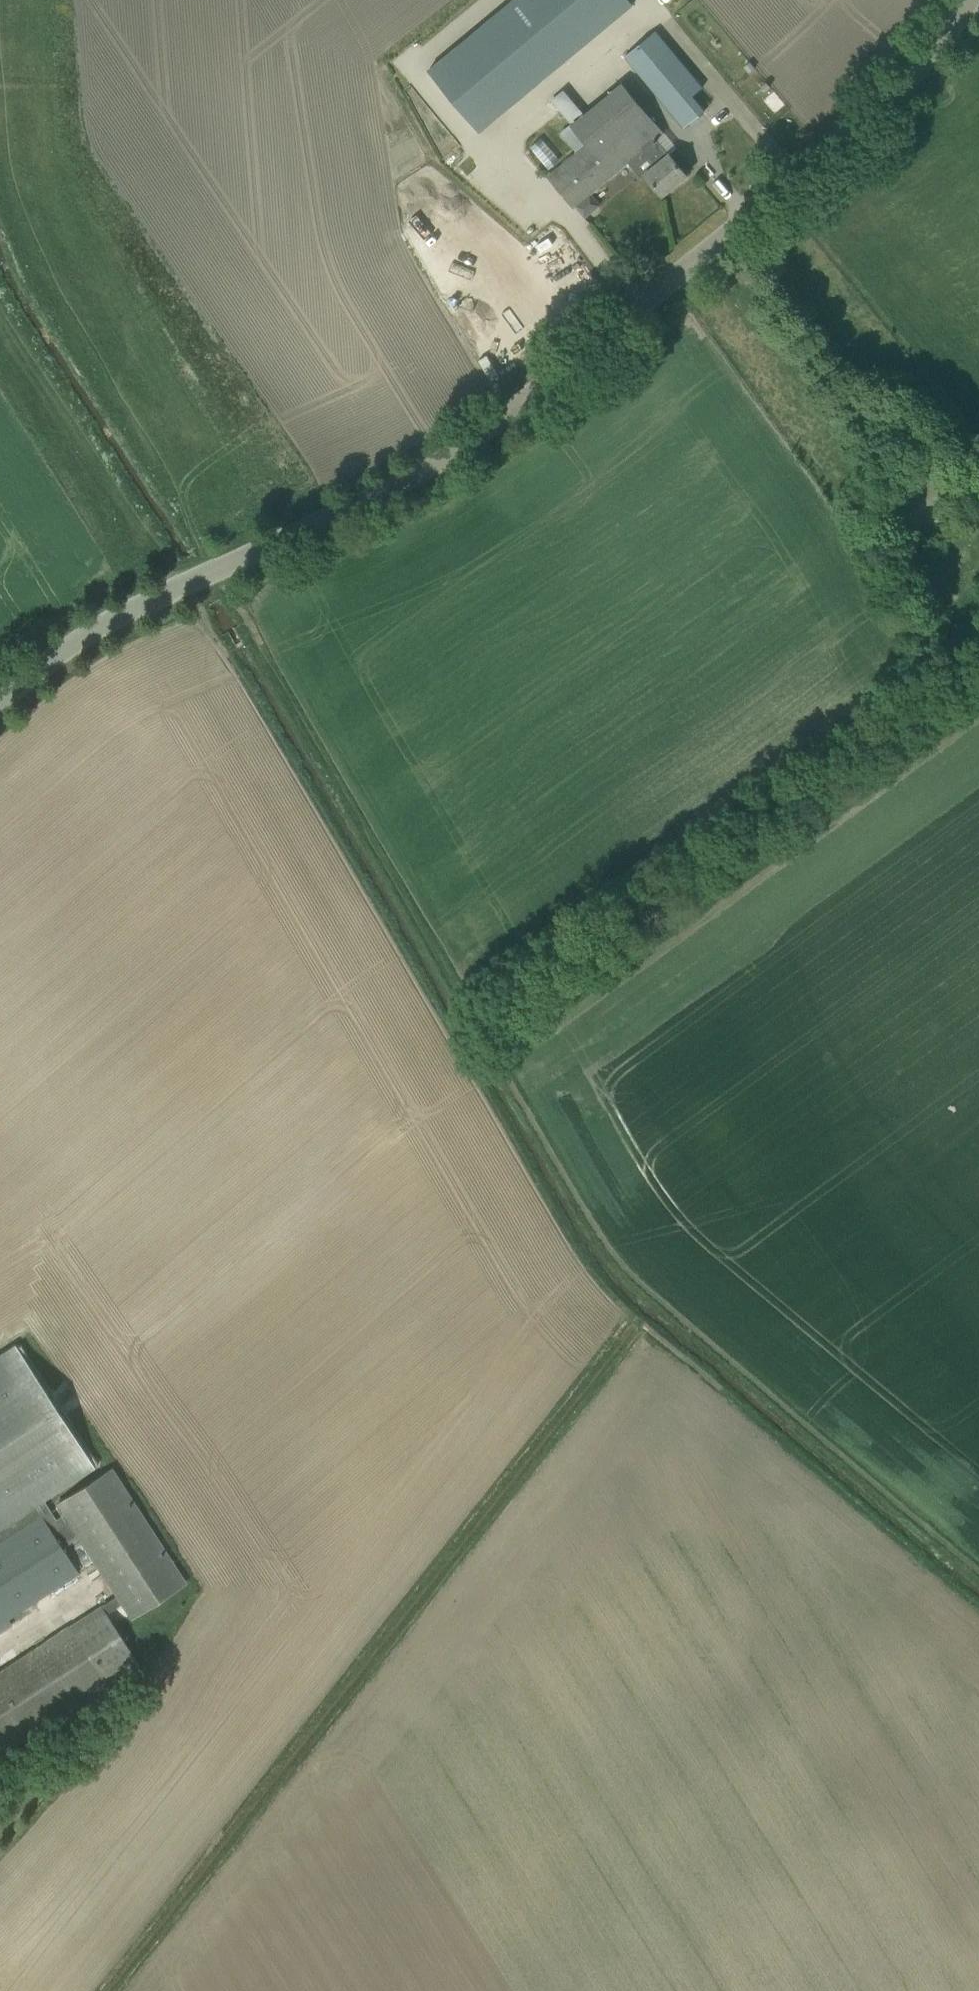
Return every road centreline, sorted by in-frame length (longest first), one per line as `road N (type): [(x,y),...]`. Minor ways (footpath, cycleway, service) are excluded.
road 1 (unclassified): [(0,704),(126,612),(472,448),(815,160),(971,0)]

